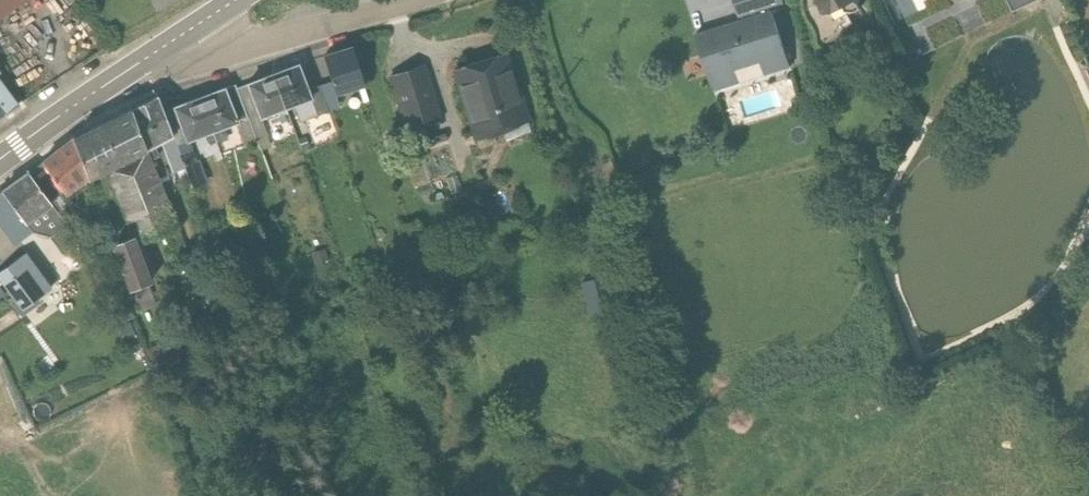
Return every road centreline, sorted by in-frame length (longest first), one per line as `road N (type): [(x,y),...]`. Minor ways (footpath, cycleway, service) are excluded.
road 1 (unclassified): [(497,0),(272,66),(174,68)]
road 2 (secondary): [(0,191),(174,68)]
road 3 (secondary): [(174,68),(277,0)]

